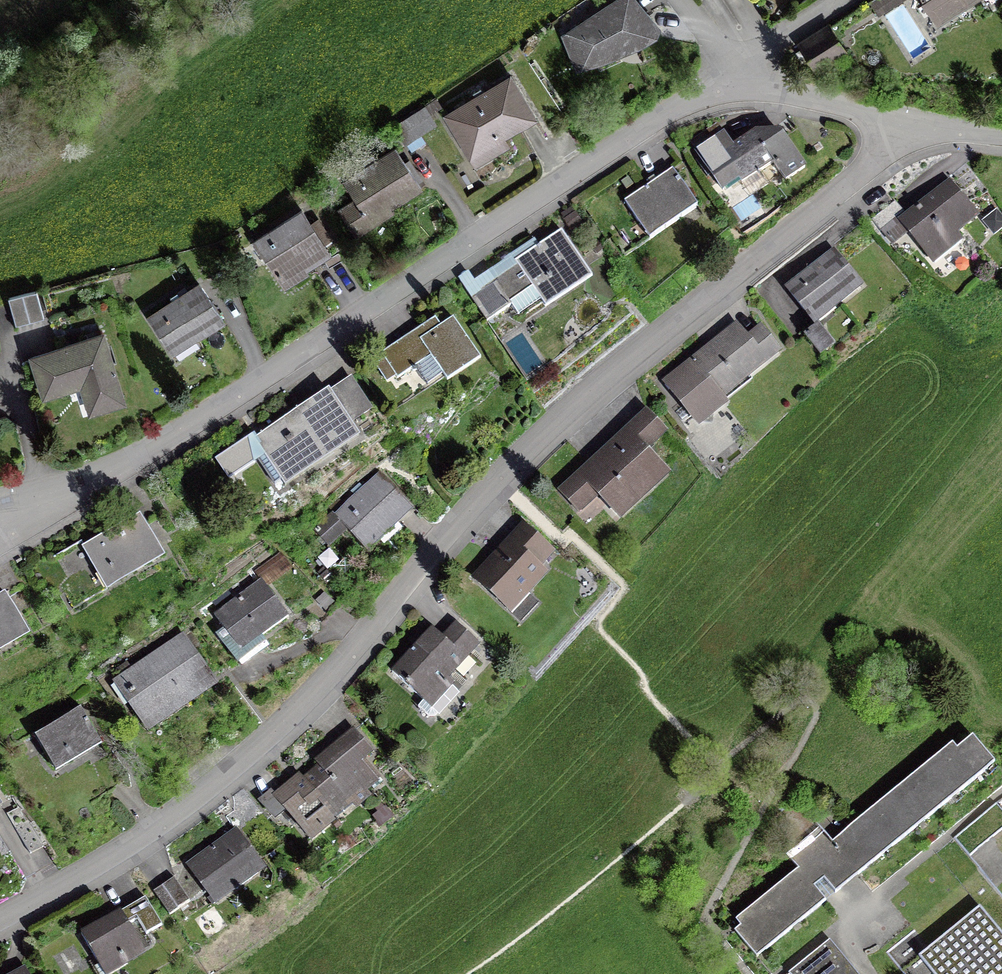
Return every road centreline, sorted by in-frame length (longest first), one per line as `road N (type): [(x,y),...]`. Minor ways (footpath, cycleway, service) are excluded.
road 1 (residential): [(0,916),(170,816),(271,733),(535,446),(853,179),(896,124)]
road 2 (residential): [(0,516),(117,473),(658,118),(734,90)]
road 3 (residential): [(734,90),(813,97),(896,124)]
road 4 (residential): [(839,0),(781,40),(734,90)]

